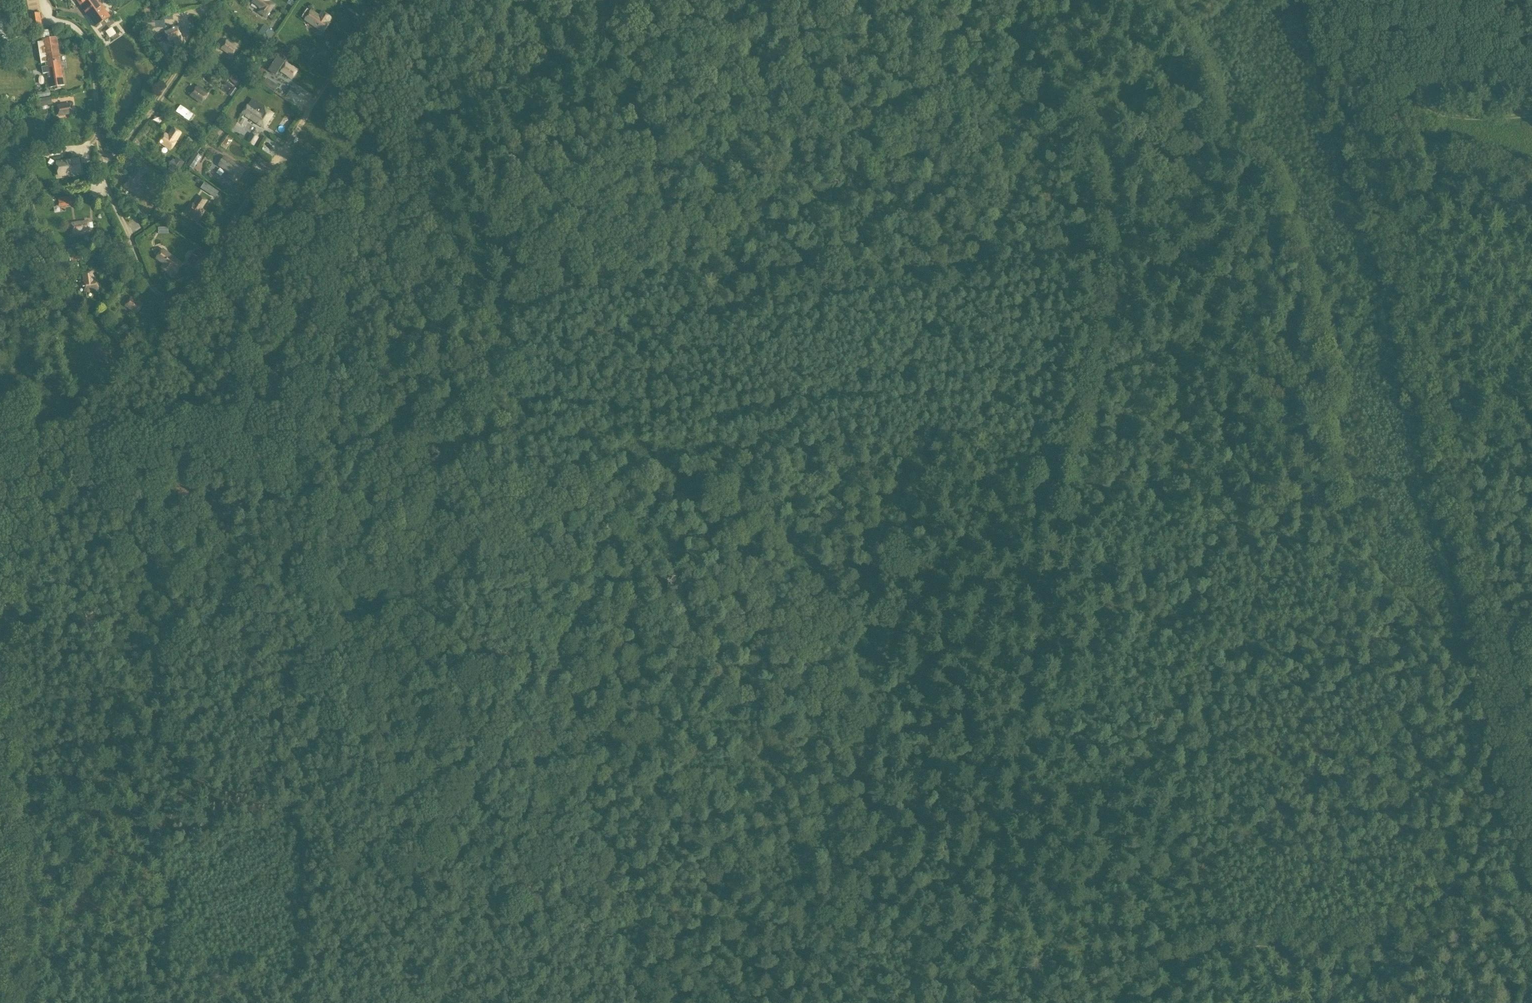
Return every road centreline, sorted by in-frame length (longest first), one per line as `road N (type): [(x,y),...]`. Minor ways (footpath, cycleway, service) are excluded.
road 1 (track): [(1133,0),(1159,19),(1210,140),(1267,180),(1304,278),(1328,380),(1322,452),(1348,536),(1466,667),(1478,669),(1379,267),(1302,0)]
road 2 (track): [(1075,97),(969,264),(701,280),(667,298),(609,387),(613,460),(599,485),(596,539),(623,699),(650,740),(665,814),(711,897),(761,933),(823,934),(927,878),(1000,895)]
road 3 (track): [(972,1002),(990,977),(1010,752),(1099,263),(1075,97),(1029,0)]
road 4 (track): [(1010,752),(878,728),(969,264),(1047,255),(1099,263)]
road 5 (track): [(388,0),(97,429),(10,627)]
road 6 (track): [(1429,110),(1395,156),(1391,193),(1505,639)]
road 7 (track): [(1203,501),(1214,934)]
road 8 (track): [(1071,1002),(1195,954),(1221,929),(1393,919)]
road 9 (track): [(1085,353),(1171,478),(1203,501),(1334,501)]
road 10 (track): [(10,627),(0,859)]
road 11 (track): [(1531,114),(1459,119),(1429,110),(1384,42),(1377,0)]

